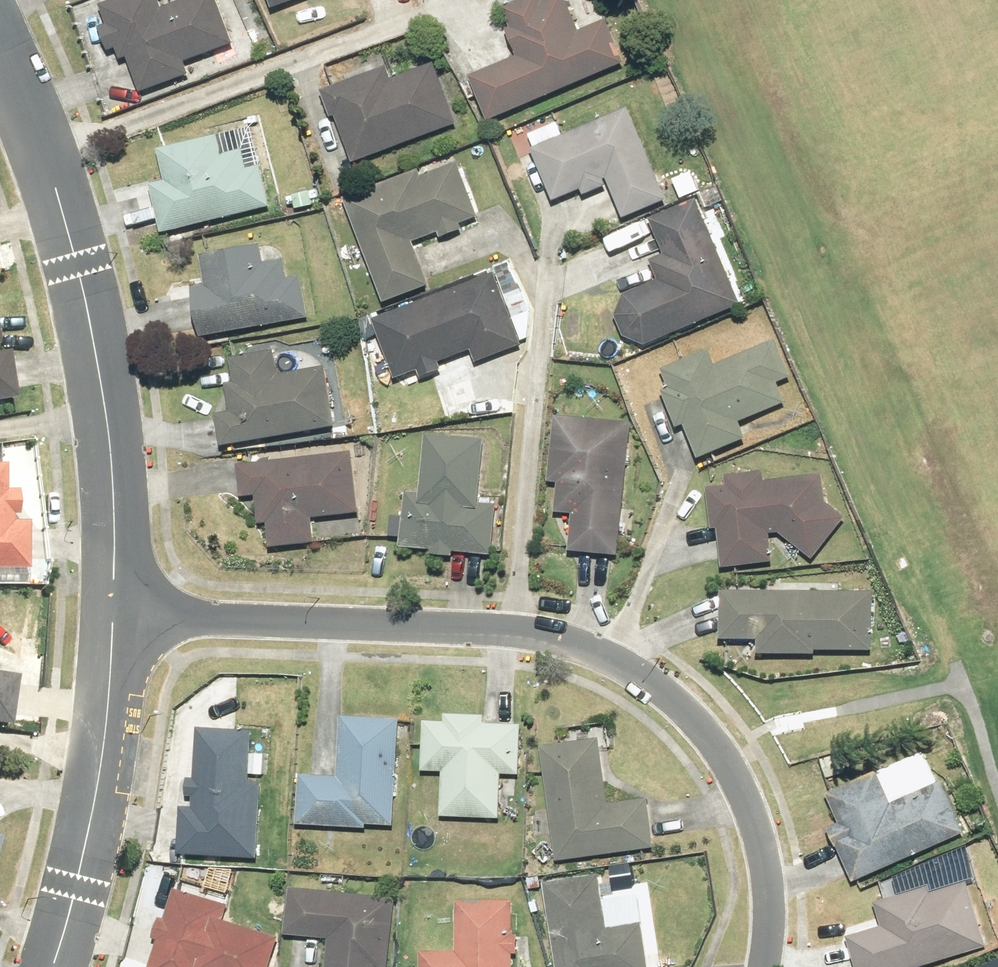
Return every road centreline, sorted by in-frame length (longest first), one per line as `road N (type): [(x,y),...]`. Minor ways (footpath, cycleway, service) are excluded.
road 1 (residential): [(113,619),(488,627),(577,645),(638,672),(717,749),(744,795),(764,851),(771,934),(764,966)]
road 2 (residential): [(0,46),(46,158),(98,335),(113,619)]
road 3 (residential): [(113,619),(98,823),(54,966)]

